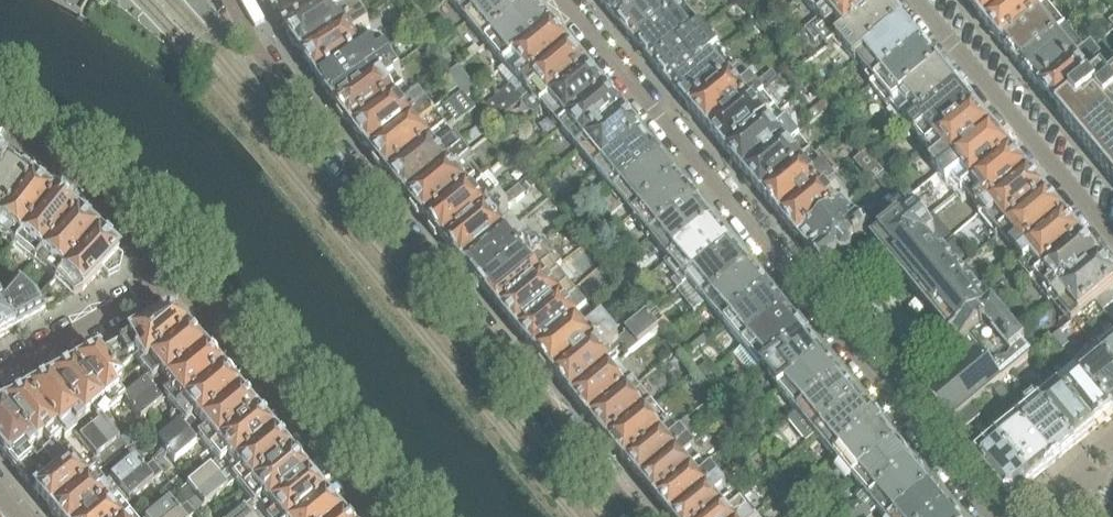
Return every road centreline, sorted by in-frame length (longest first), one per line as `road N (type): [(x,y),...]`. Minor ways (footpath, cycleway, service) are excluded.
road 1 (residential): [(561,0),(984,516)]
road 2 (residential): [(641,516),(300,102),(235,0)]
road 3 (residential): [(173,276),(375,516)]
road 4 (residential): [(1112,237),(916,0)]
road 5 (residential): [(0,130),(117,213),(173,276)]
road 6 (residential): [(0,372),(173,276)]

